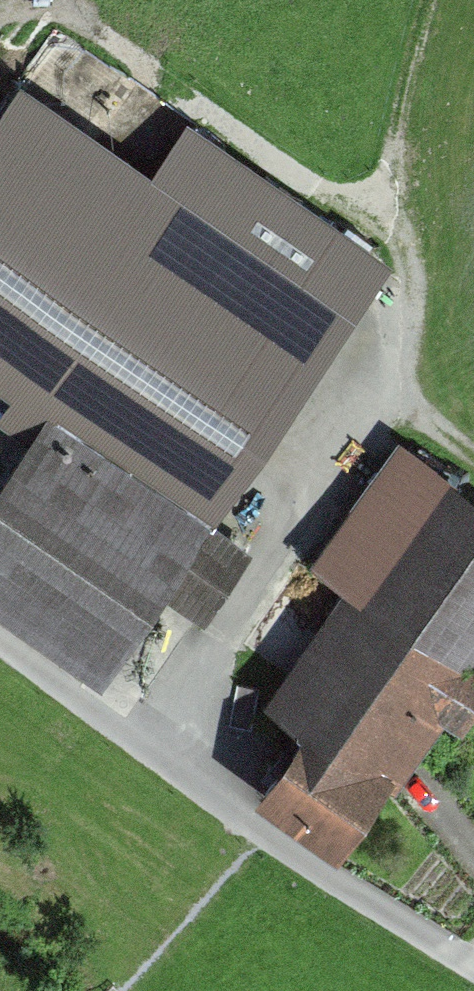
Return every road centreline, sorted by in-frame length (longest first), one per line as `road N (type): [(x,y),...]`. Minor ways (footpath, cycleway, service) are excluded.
road 1 (track): [(473,462),(423,411),(401,325),(403,244),(390,226),(89,29),(43,6),(0,18)]
road 2 (residential): [(0,648),(267,838),(473,967)]
road 3 (track): [(161,763),(330,429),(401,325)]
road 4 (track): [(436,0),(398,127),(387,184),(390,226)]

